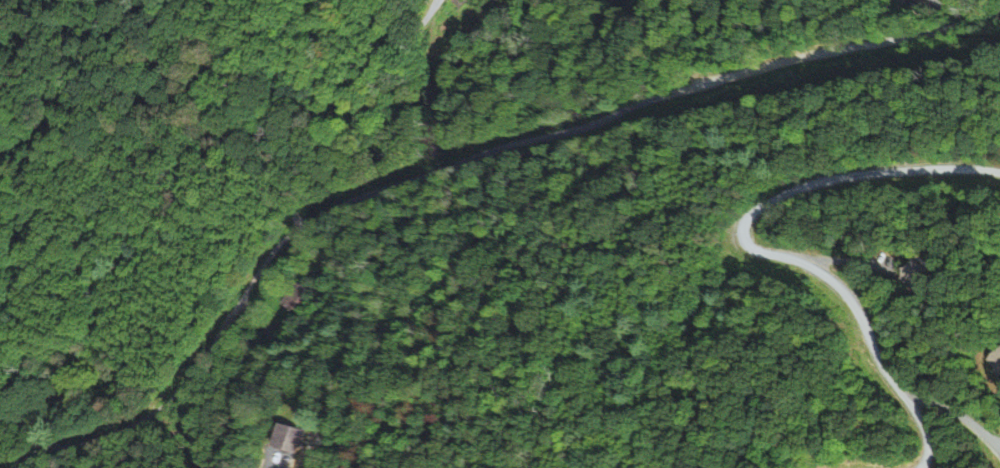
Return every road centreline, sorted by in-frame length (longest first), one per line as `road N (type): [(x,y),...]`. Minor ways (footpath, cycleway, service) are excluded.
road 1 (residential): [(999,13),(783,58),(597,122),(487,148),(328,207),(271,251),(189,381),(158,414),(110,437),(52,448),(29,431),(0,431)]
road 2 (residential): [(999,167),(881,168),(825,179),(759,205),(741,229),(749,246),(807,260),(852,301),(873,350),(925,428),(929,444),(917,467)]
road 3 (residential): [(237,304),(263,330),(228,467)]

